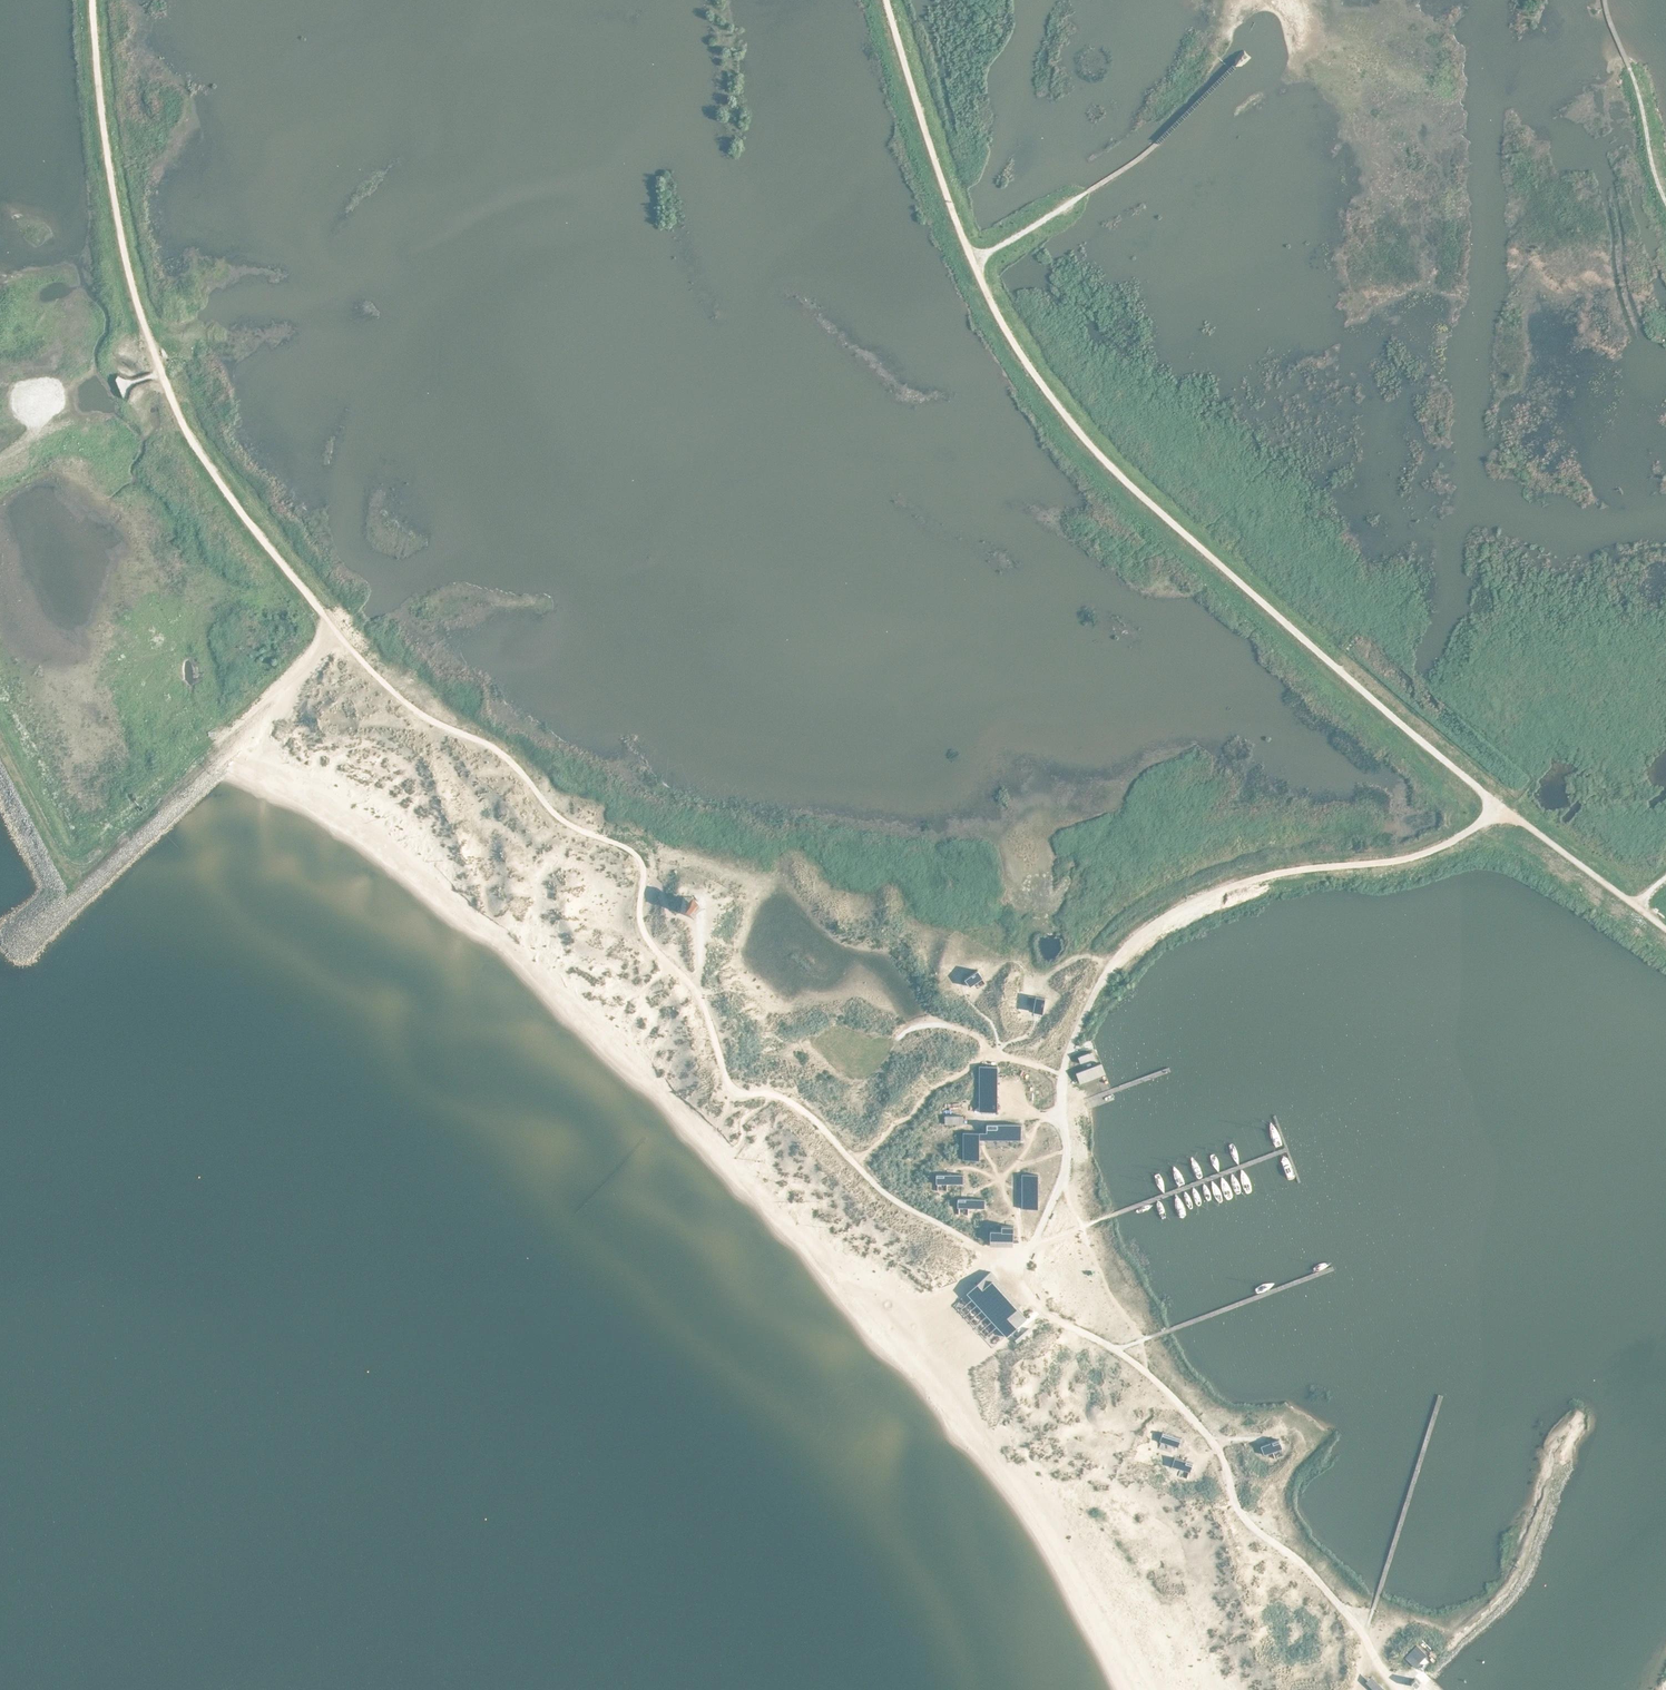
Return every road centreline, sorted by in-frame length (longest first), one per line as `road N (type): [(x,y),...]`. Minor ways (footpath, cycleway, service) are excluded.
road 1 (track): [(998,1249),(870,1184),(781,1093),(717,1080),(678,977),(623,917),(620,845),(547,810),(485,743),(378,682),(316,617),(214,482),(151,386),(110,262),(75,0)]
road 2 (track): [(1665,932),(1483,796),(1076,438),(979,303),(911,132),(872,0)]
road 3 (track): [(1396,1689),(1282,1549),(1228,1512),(1200,1437),(1182,1413),(1139,1369),(1038,1308),(1008,1275),(998,1249),(1015,1233),(1049,1156),(1041,1078),(1051,1036)]
road 4 (track): [(1483,796),(1405,842),(1257,863),(1158,901),(1088,960),(1051,1036)]
road 5 (track): [(316,617),(266,674),(71,850),(45,839),(0,748)]
road 6 (track): [(1589,0),(1625,96),(1637,164),(1660,212),(1665,260)]
road 7 (track): [(954,247),(1070,179)]

